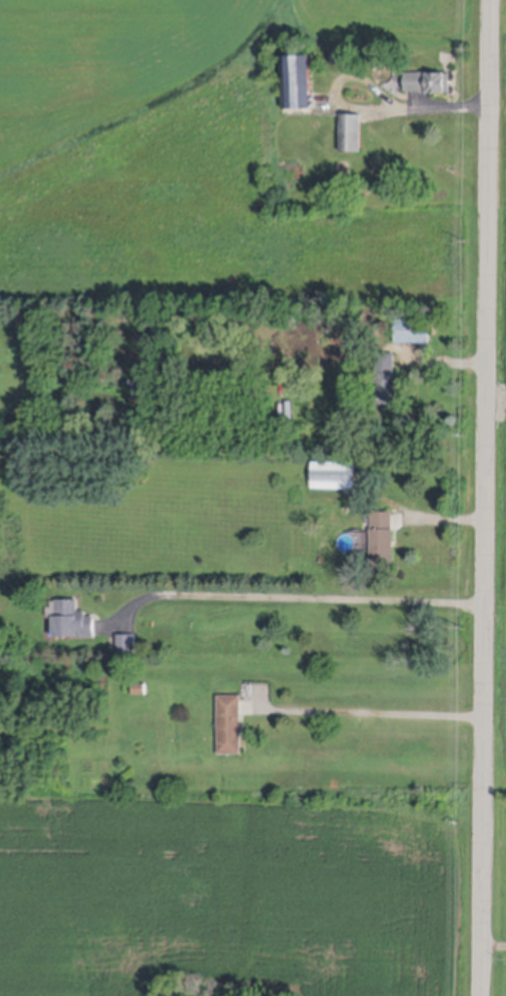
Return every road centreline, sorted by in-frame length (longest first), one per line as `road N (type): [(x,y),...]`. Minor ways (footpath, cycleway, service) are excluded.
road 1 (residential): [(485,995),(494,0)]

